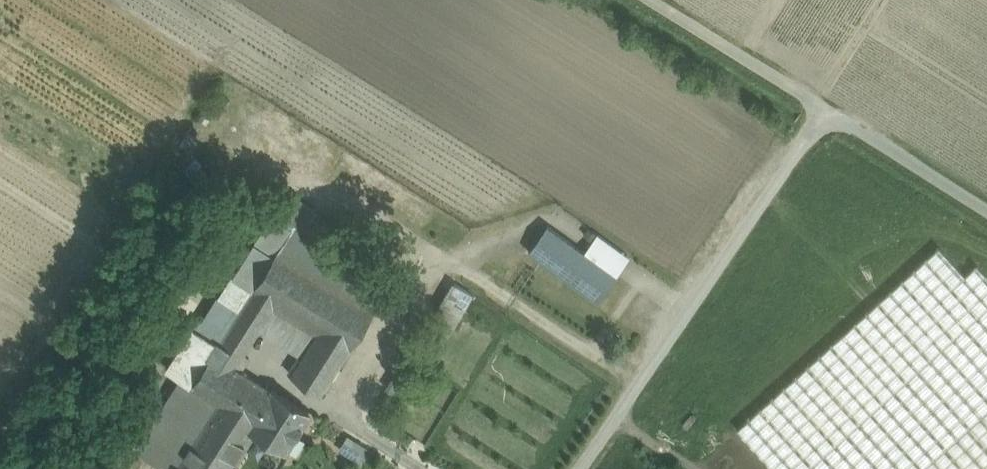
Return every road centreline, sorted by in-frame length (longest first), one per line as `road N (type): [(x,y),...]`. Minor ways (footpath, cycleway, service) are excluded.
road 1 (unclassified): [(986,214),(821,109),(578,468)]
road 2 (track): [(821,109),(649,0)]

